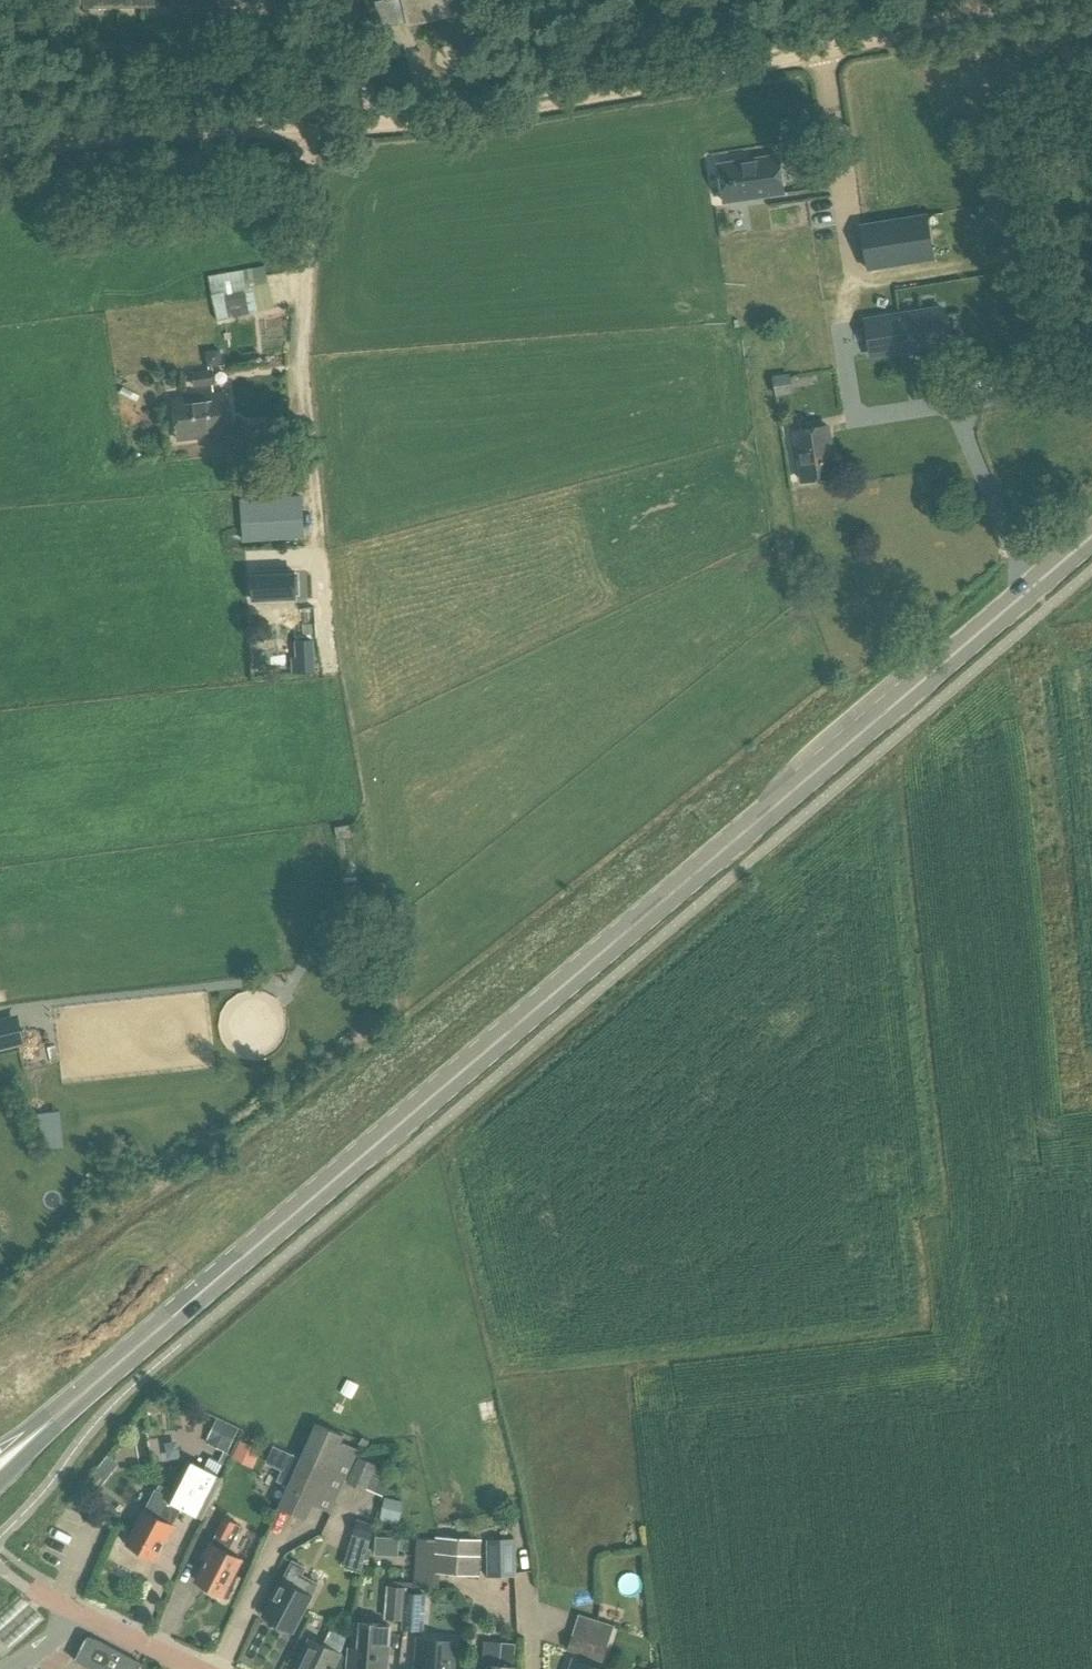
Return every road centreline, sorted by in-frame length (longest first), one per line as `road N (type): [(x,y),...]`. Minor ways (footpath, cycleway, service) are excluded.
road 1 (primary): [(1091,532),(68,1405)]
road 2 (track): [(0,160),(123,139),(363,130),(527,110),(1091,1)]
road 3 (track): [(310,133),(301,387),(328,637)]
road 4 (track): [(330,0),(383,128)]
road 5 (residential): [(197,1668),(82,1617)]

